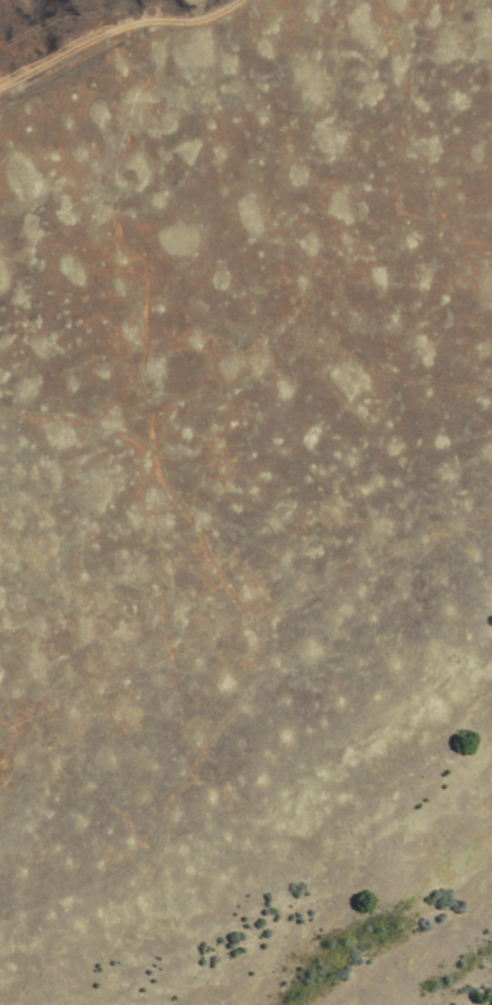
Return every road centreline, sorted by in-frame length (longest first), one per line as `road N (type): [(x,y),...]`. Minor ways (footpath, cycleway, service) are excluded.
road 1 (track): [(491,631),(466,694),(252,796),(96,882),(0,917)]
road 2 (track): [(237,0),(194,21),(114,26),(0,83)]

